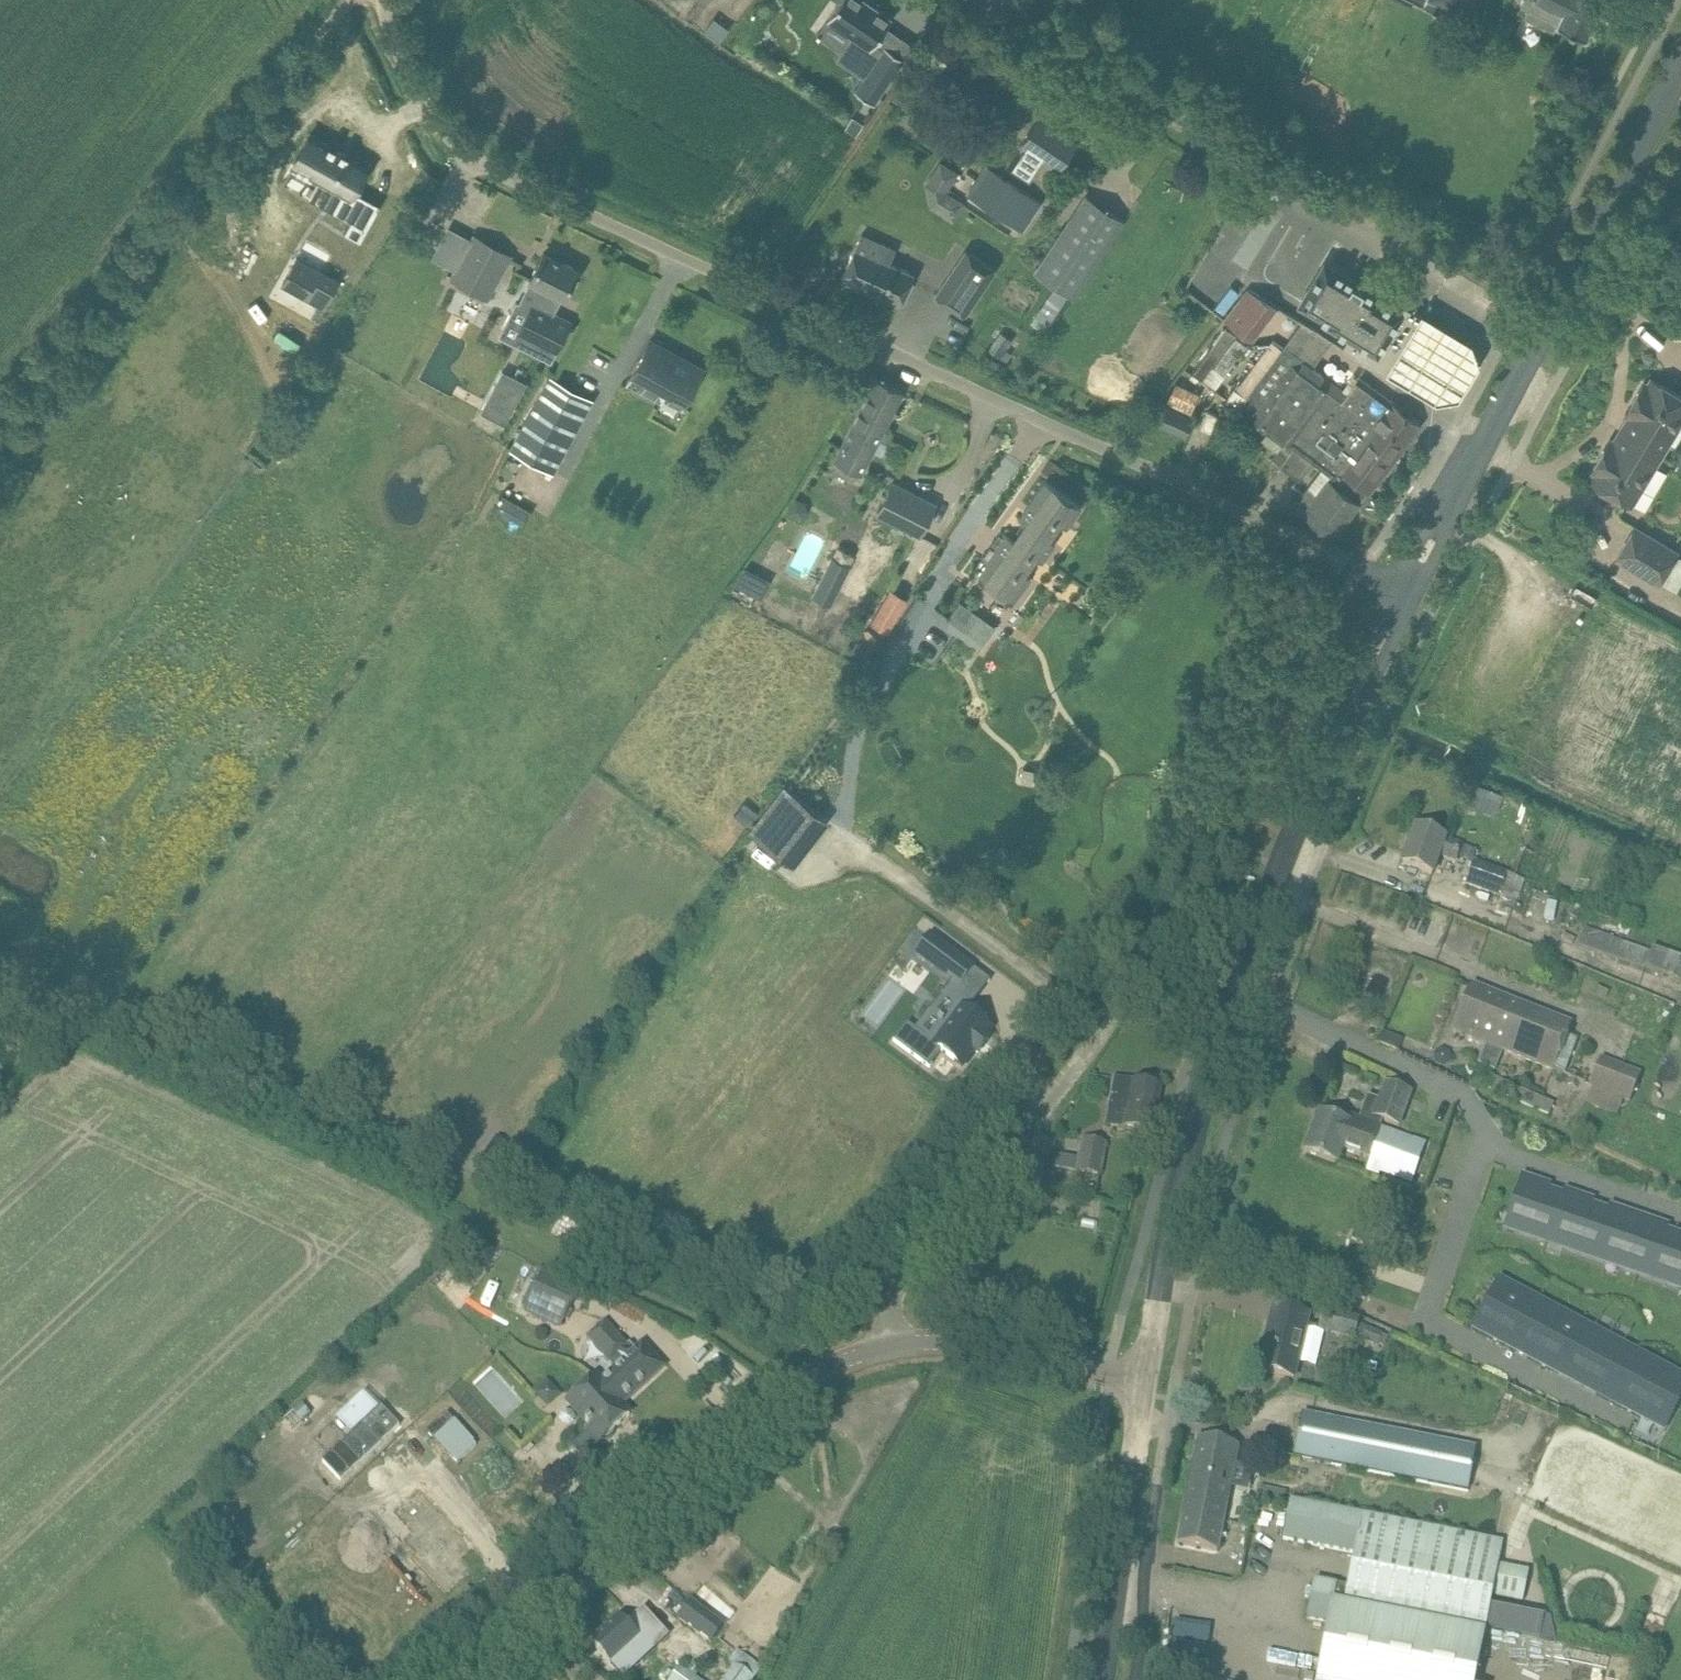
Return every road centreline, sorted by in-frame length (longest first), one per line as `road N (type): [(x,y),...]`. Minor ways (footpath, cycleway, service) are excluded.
road 1 (unclassified): [(1398,587),(472,159),(422,102),(385,0)]
road 2 (tertiary): [(455,1679),(682,1466),(804,1380),(850,1358),(900,1343),(950,1344),(1145,1384)]
road 3 (unclassified): [(1543,336),(993,0)]
road 4 (track): [(0,428),(347,0)]
road 5 (residential): [(1492,1144),(1424,1324),(1625,1426)]
road 6 (tertiary): [(1145,1384),(1198,1114),(1234,994)]
road 7 (residential): [(1492,1144),(1461,1089),(1234,994)]
road 8 (tertiary): [(1103,1679),(1145,1384)]
road 9 (tertiary): [(1543,336),(1680,73)]
road 10 (tertiary): [(1234,994),(1341,725)]
road 11 (tertiary): [(1446,519),(1543,336)]
road 12 (residential): [(1680,1212),(1492,1144)]
road 13 (tertiary): [(1341,725),(1362,705),(1417,595)]
road 14 (tertiary): [(1398,587),(1342,697),(1341,725)]

